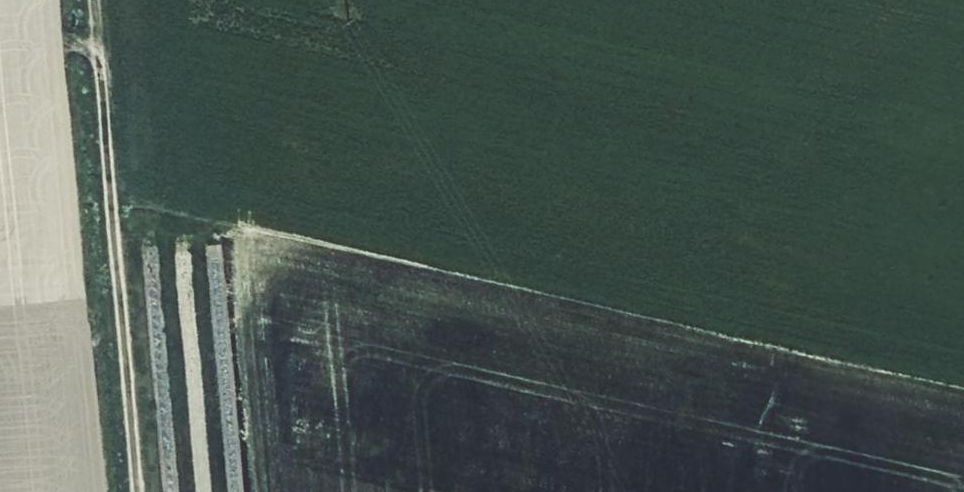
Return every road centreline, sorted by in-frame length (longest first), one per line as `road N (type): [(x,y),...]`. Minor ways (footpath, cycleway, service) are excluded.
road 1 (track): [(137,491),(87,0)]

